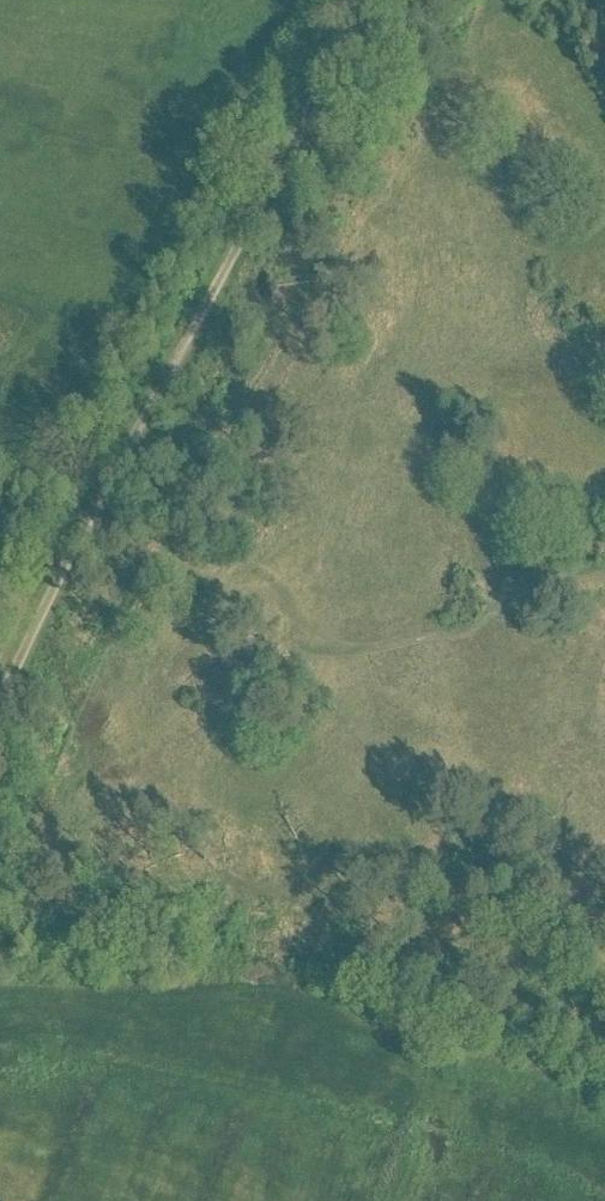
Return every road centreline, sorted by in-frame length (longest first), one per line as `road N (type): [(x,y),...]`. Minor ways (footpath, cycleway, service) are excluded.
road 1 (track): [(375,0),(90,525)]
road 2 (track): [(90,525),(0,716)]

